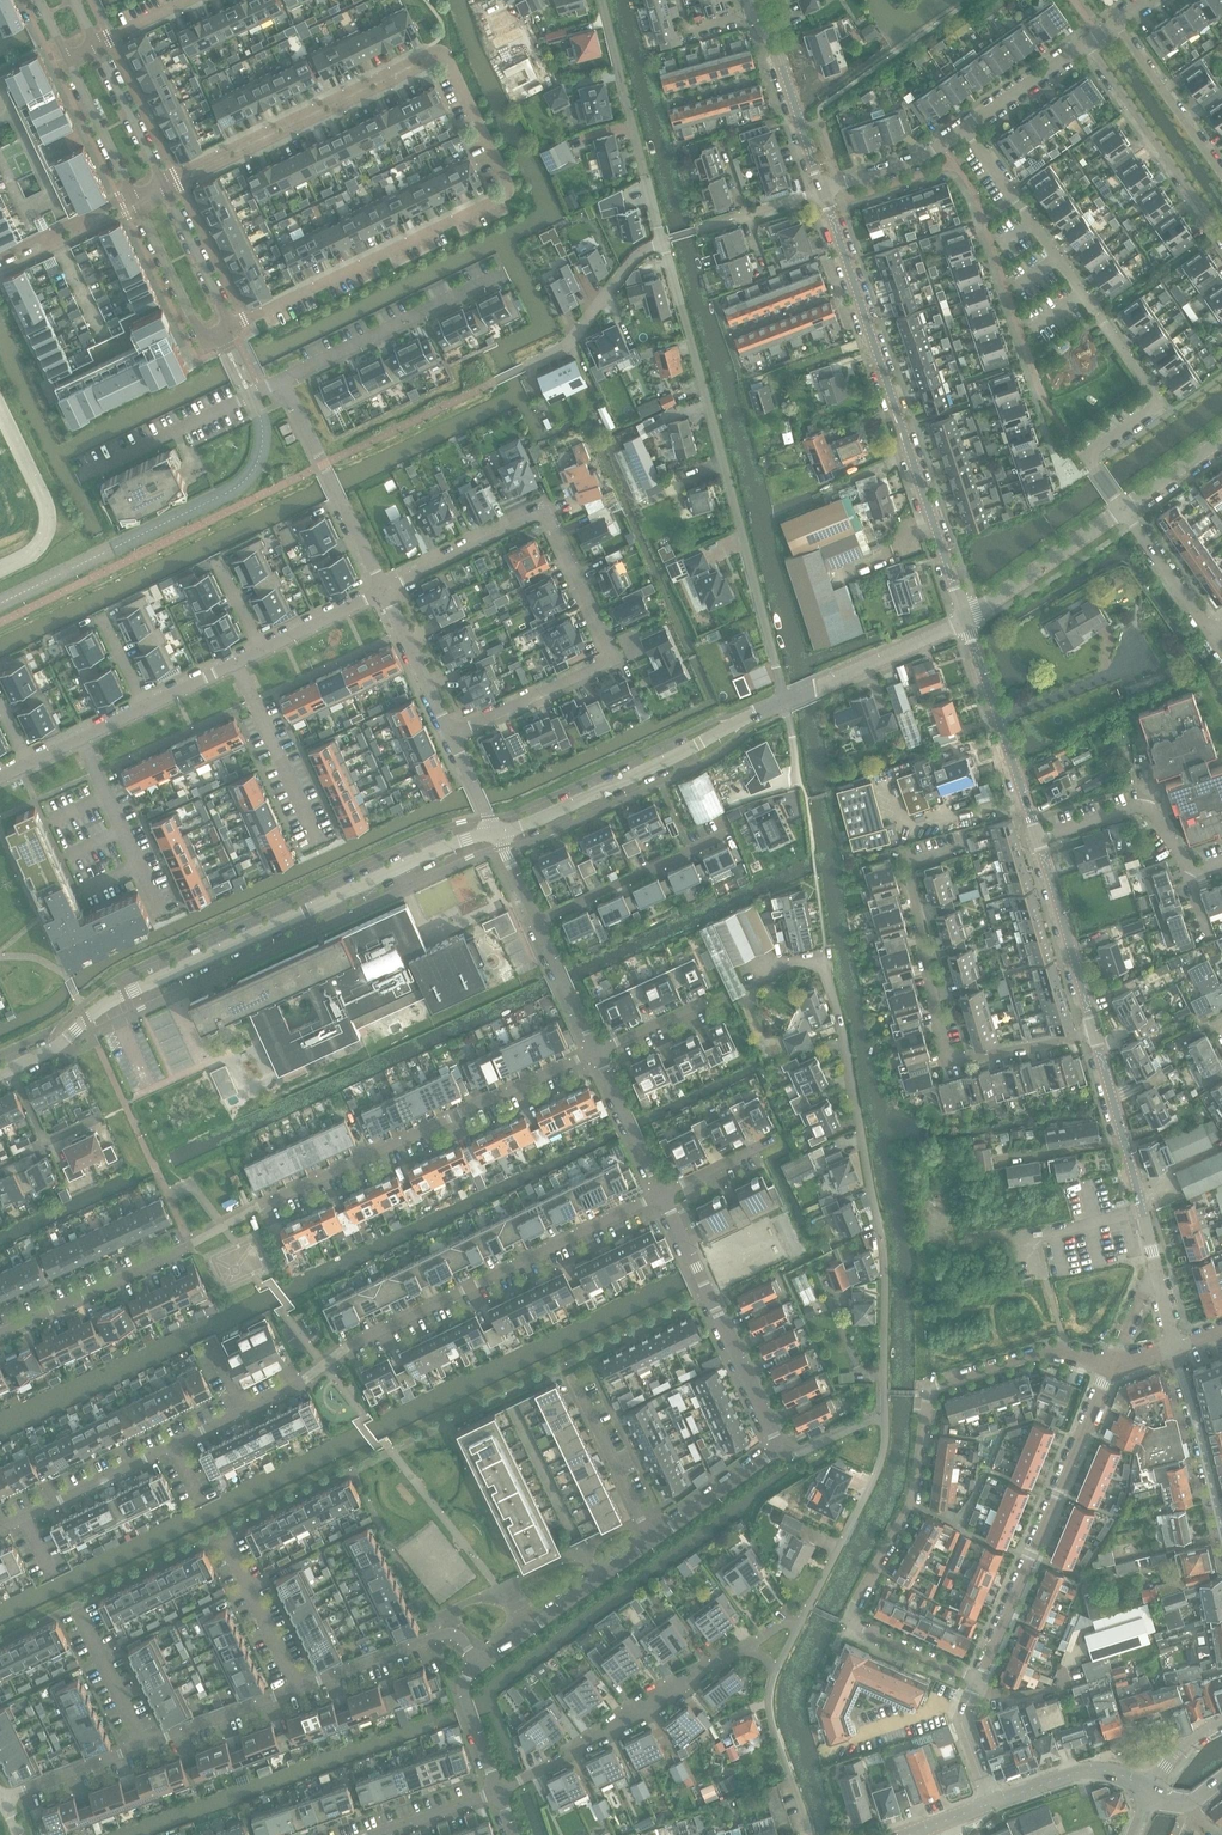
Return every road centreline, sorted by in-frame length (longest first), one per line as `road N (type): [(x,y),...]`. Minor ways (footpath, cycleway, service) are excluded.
road 1 (residential): [(662,1196),(347,1349),(300,1387),(0,1531)]
road 2 (residential): [(799,1628),(885,1449),(883,1239),(826,947)]
road 3 (residential): [(977,1680),(850,1624),(915,1506),(928,1395),(939,1384),(1049,1352),(1113,1366)]
road 4 (residential): [(0,1075),(56,1049),(124,995),(468,842),(498,836)]
road 5 (residential): [(382,593),(541,512),(613,661),(450,737)]
road 6 (residential): [(1125,506),(1089,453),(1160,400),(966,129)]
road 7 (residential): [(786,704),(661,240)]
road 8 (residential): [(446,60),(511,186),(506,195),(232,326)]
road 9 (tertiary): [(965,619),(823,188)]
road 10 (residential): [(653,1544),(780,1449),(662,1196)]
road 11 (residential): [(1094,1028),(947,1060),(906,859),(967,842)]
road 12 (residential): [(597,1054),(266,1207)]
road 13 (tertiary): [(977,1680),(1113,1366)]
road 14 (residential): [(498,836),(786,704)]
road 15 (residential): [(168,191),(446,60)]
road 16 (residential): [(440,48),(162,178)]
road 17 (residential): [(499,1792),(751,1647)]
road 18 (residential): [(661,240),(602,0)]
road 19 (residential): [(502,269),(283,378)]
road 20 (tertiary): [(1156,1263),(1094,1028)]
road 21 (residential): [(1085,40),(1221,234)]
road 22 (residential): [(382,593),(283,378)]
road 23 (tertiary): [(1037,835),(965,619)]
road 24 (residential): [(283,378),(83,474)]
road 25 (residential): [(482,1666),(653,1544)]
road 26 (residential): [(537,922),(727,836)]
road 27 (residential): [(298,1692),(446,1636),(455,1635),(482,1666)]
road 28 (residential): [(188,1249),(0,1335)]
road 29 (tertiary): [(1094,1028),(1037,835)]
road 30 (residential): [(319,845),(236,663)]
road 31 (residential): [(786,704),(965,619)]
road 32 (residential): [(165,915),(83,737)]
road 33 (residential): [(965,619),(1125,506)]
road 34 (unclassified): [(0,572),(36,547),(49,512),(0,410)]
road 35 (residential): [(653,1544),(569,1369)]
road 36 (residential): [(1037,835),(1145,807),(1195,871)]
road 37 (residential): [(525,368),(568,348),(636,255),(661,240)]
road 38 (residential): [(1221,1531),(1175,1347)]
road 39 (residential): [(1221,170),(1115,20)]
road 40 (residential): [(138,206),(200,335),(209,341),(232,326)]
road 41 (tertiary): [(1154,1794),(1106,1771),(1081,1772),(991,1804)]
road 42 (residential): [(298,1692),(224,1536)]
road 43 (residential): [(806,1834),(771,1713),(776,1670)]
road 44 (residential): [(145,1749),(298,1692)]
road 45 (residential): [(450,737),(382,593)]
road 46 (residential): [(662,1196),(597,1054)]
road 47 (residential): [(823,188),(924,157),(966,129)]
road 48 (residential): [(145,1749),(79,1608)]
road 49 (residential): [(0,274),(138,206)]
road 50 (residential): [(3,1802),(145,1749)]
road 51 (residential): [(1210,630),(1125,506)]
road 52 (tertiary): [(823,188),(775,46)]
road 53 (residential): [(232,326),(168,191)]
road 54 (residential): [(966,129),(1085,40)]
road 55 (residential): [(162,178),(99,44)]
road 56 (residential): [(68,60),(132,193)]
road 57 (residential): [(132,193),(0,258)]
road 58 (residential): [(597,1054),(537,922)]
road 59 (residential): [(499,1792),(464,1698),(482,1666)]
road 60 (residential): [(259,651),(382,593)]
road 61 (tertiary): [(991,1804),(962,1720),(977,1680)]
road 62 (residential): [(379,1834),(499,1792)]

